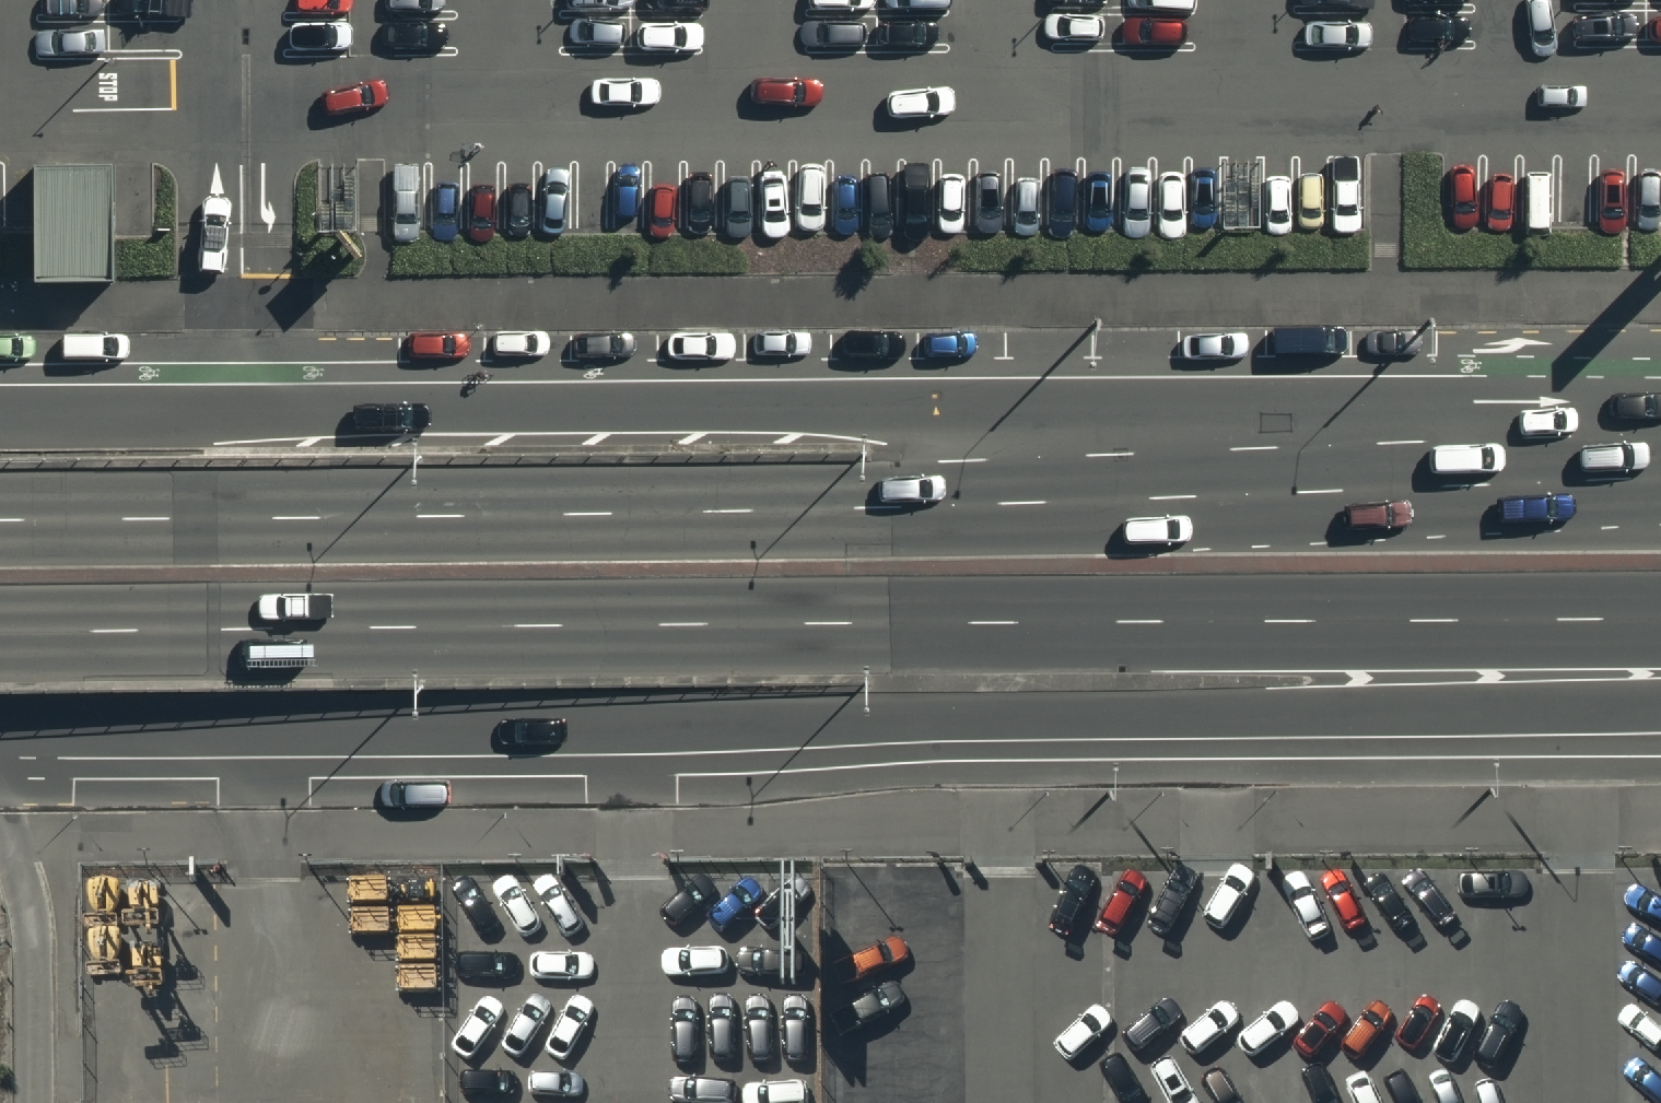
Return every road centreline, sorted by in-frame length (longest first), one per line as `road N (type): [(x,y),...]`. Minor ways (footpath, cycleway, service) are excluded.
road 1 (primary): [(0,514),(1193,502),(1608,486),(1660,474)]
road 2 (primary): [(1660,704),(0,726)]
road 3 (primary): [(1660,620),(0,625)]
road 4 (primary): [(0,409),(1660,404)]

